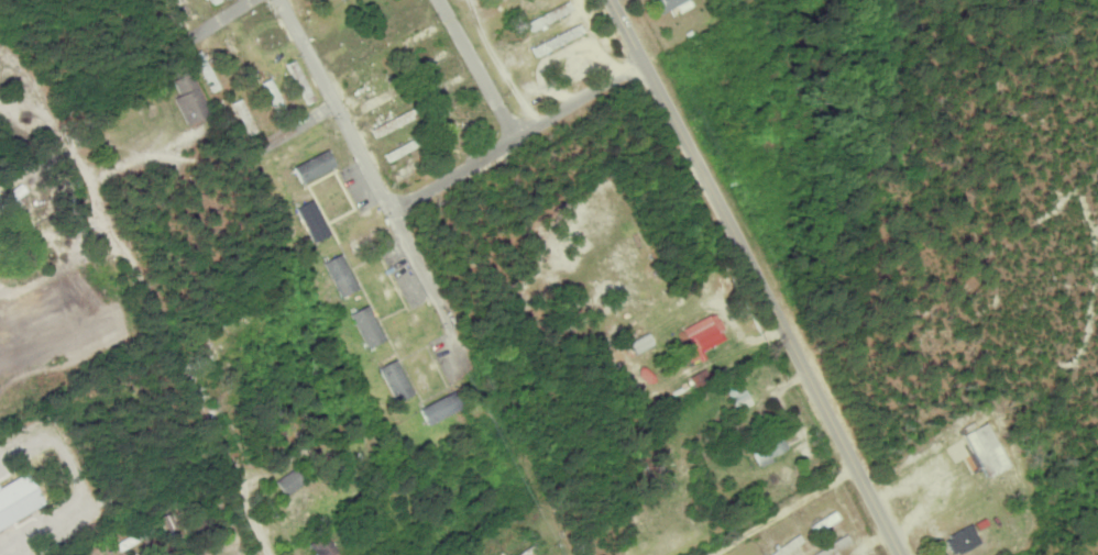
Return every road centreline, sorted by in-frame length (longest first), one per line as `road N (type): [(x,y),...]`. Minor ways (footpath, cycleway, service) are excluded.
road 1 (residential): [(611,0),(906,554)]
road 2 (residential): [(570,554),(278,0)]
road 3 (residential): [(645,62),(394,209)]
road 4 (residential): [(269,554),(165,330)]
road 5 (residential): [(706,554),(859,464)]
road 6 (residential): [(438,0),(512,141)]

